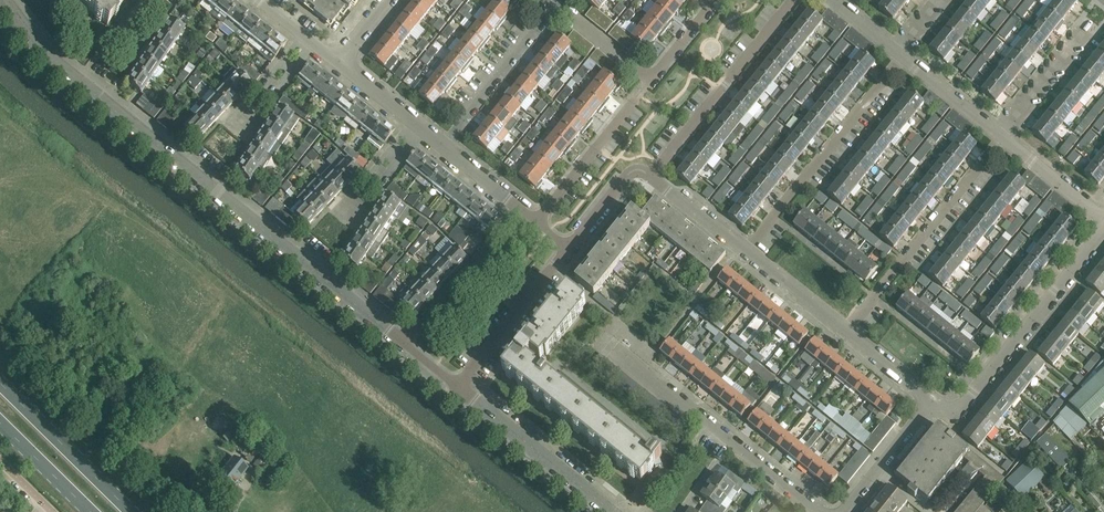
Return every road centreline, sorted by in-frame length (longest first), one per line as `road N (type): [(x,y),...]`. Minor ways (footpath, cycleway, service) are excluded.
road 1 (unclassified): [(404,343),(45,55),(3,0)]
road 2 (unclassified): [(820,511),(602,334)]
road 3 (residential): [(932,402),(943,410),(964,407),(1103,232)]
road 4 (residential): [(846,331),(1002,136)]
road 5 (residential): [(747,251),(905,58)]
road 6 (residential): [(793,0),(652,177)]
road 7 (residential): [(555,2),(650,80),(714,0)]
road 8 (unclassified): [(612,511),(458,387)]
road 9 (primary): [(131,511),(0,383)]
road 10 (residential): [(439,141),(555,2)]
road 11 (residential): [(569,247),(458,387)]
road 12 (residential): [(404,343),(522,209)]
road 13 (residential): [(637,98),(537,222)]
road 14 (residential): [(1002,136),(1090,25)]
road 15 (unclassified): [(932,402),(843,511)]
road 16 (residential): [(316,42),(287,86),(267,72),(304,32)]
road 17 (residential): [(1103,219),(1002,136)]
road 18 (residential): [(846,331),(747,251)]
road 19 (primary): [(0,423),(91,511)]
road 20 (residential): [(1002,136),(905,58)]
road 21 (residential): [(425,130),(395,170),(377,159),(414,121)]
road 22 (residential): [(747,251),(652,177)]
road 23 (residential): [(652,177),(627,174),(569,247)]

